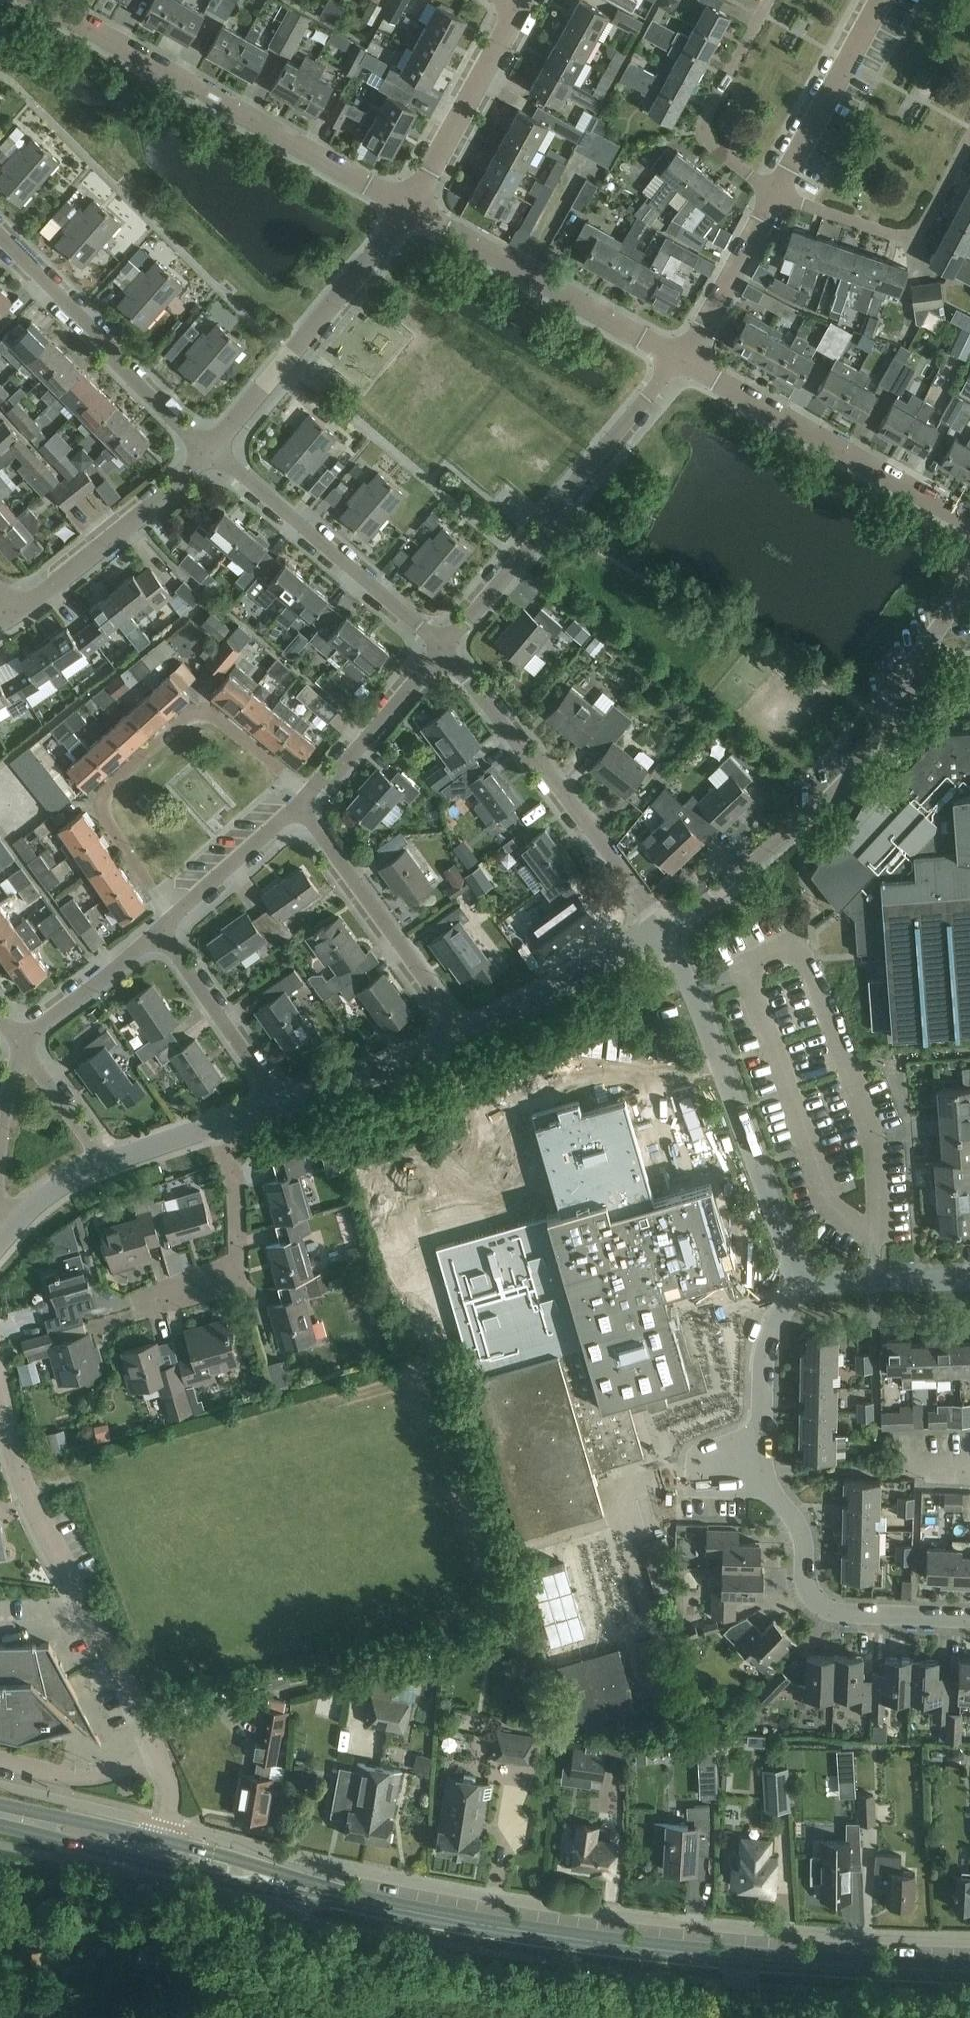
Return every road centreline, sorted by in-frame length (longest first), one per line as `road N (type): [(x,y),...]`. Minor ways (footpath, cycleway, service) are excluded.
road 1 (primary): [(969,1970),(608,1943),(348,1901),(160,1853)]
road 2 (residential): [(658,929),(772,848),(848,766),(920,665),(969,575)]
road 3 (residential): [(36,0),(410,212)]
road 4 (residential): [(164,1759),(30,1496),(0,1373)]
road 5 (residential): [(173,917),(98,814),(100,796),(196,712),(210,713),(308,794)]
road 6 (residential): [(658,929),(693,991),(792,1251),(795,1283)]
road 7 (residential): [(444,654),(684,362)]
road 8 (residential): [(658,929),(595,836),(444,654)]
road 9 (residential): [(684,362),(969,519)]
road 10 (residential): [(410,212),(684,362)]
road 11 (residential): [(444,654),(210,449)]
road 12 (residential): [(210,449),(410,212)]
road 13 (residential): [(762,1472),(803,1543),(804,1585),(817,1603),(836,1612),(969,1617)]
road 14 (residential): [(210,449),(0,236)]
road 15 (residential): [(467,1035),(297,808)]
road 16 (residential): [(136,1308),(237,1279),(234,1184),(214,1124)]
road 17 (residential): [(777,194),(910,236),(921,229),(969,138)]
road 18 (residential): [(18,612),(210,449)]
road 19 (residential): [(768,0),(705,125),(712,145),(777,194)]
road 20 (residential): [(410,212),(520,6)]
road 21 (residential): [(777,194),(881,0)]
road 22 (residential): [(467,1035),(658,929)]
road 23 (residential): [(275,1103),(155,934)]
road 24 (residential): [(275,1103),(467,1035)]
road 25 (residential): [(444,654),(308,794)]
road 26 (residential): [(795,1283),(765,1355),(762,1472)]
road 27 (residential): [(684,362),(777,194)]
road 28 (residential): [(795,1283),(969,1280)]
road 29 (residential): [(155,934),(23,1047)]
road 30 (residential): [(0,1762),(83,1777),(164,1759)]
road 31 (residential): [(297,808),(173,917)]
road 32 (primary): [(160,1853),(0,1816)]
road 33 (residential): [(103,1163),(23,1047)]

